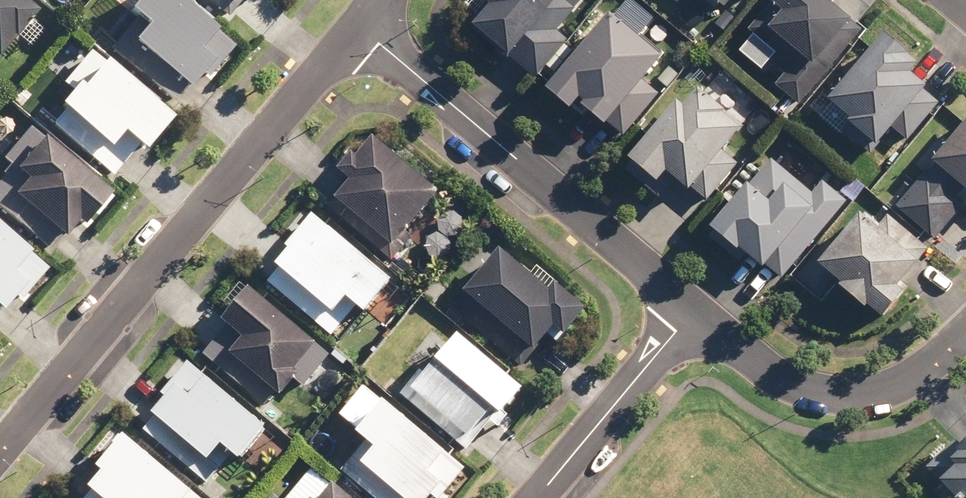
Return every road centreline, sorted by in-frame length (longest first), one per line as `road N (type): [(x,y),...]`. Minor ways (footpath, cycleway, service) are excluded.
road 1 (residential): [(0,450),(361,28)]
road 2 (residential): [(694,311),(361,28)]
road 3 (residential): [(965,333),(888,393),(822,394),(770,368),(694,311)]
road 4 (residential): [(539,497),(694,311)]

